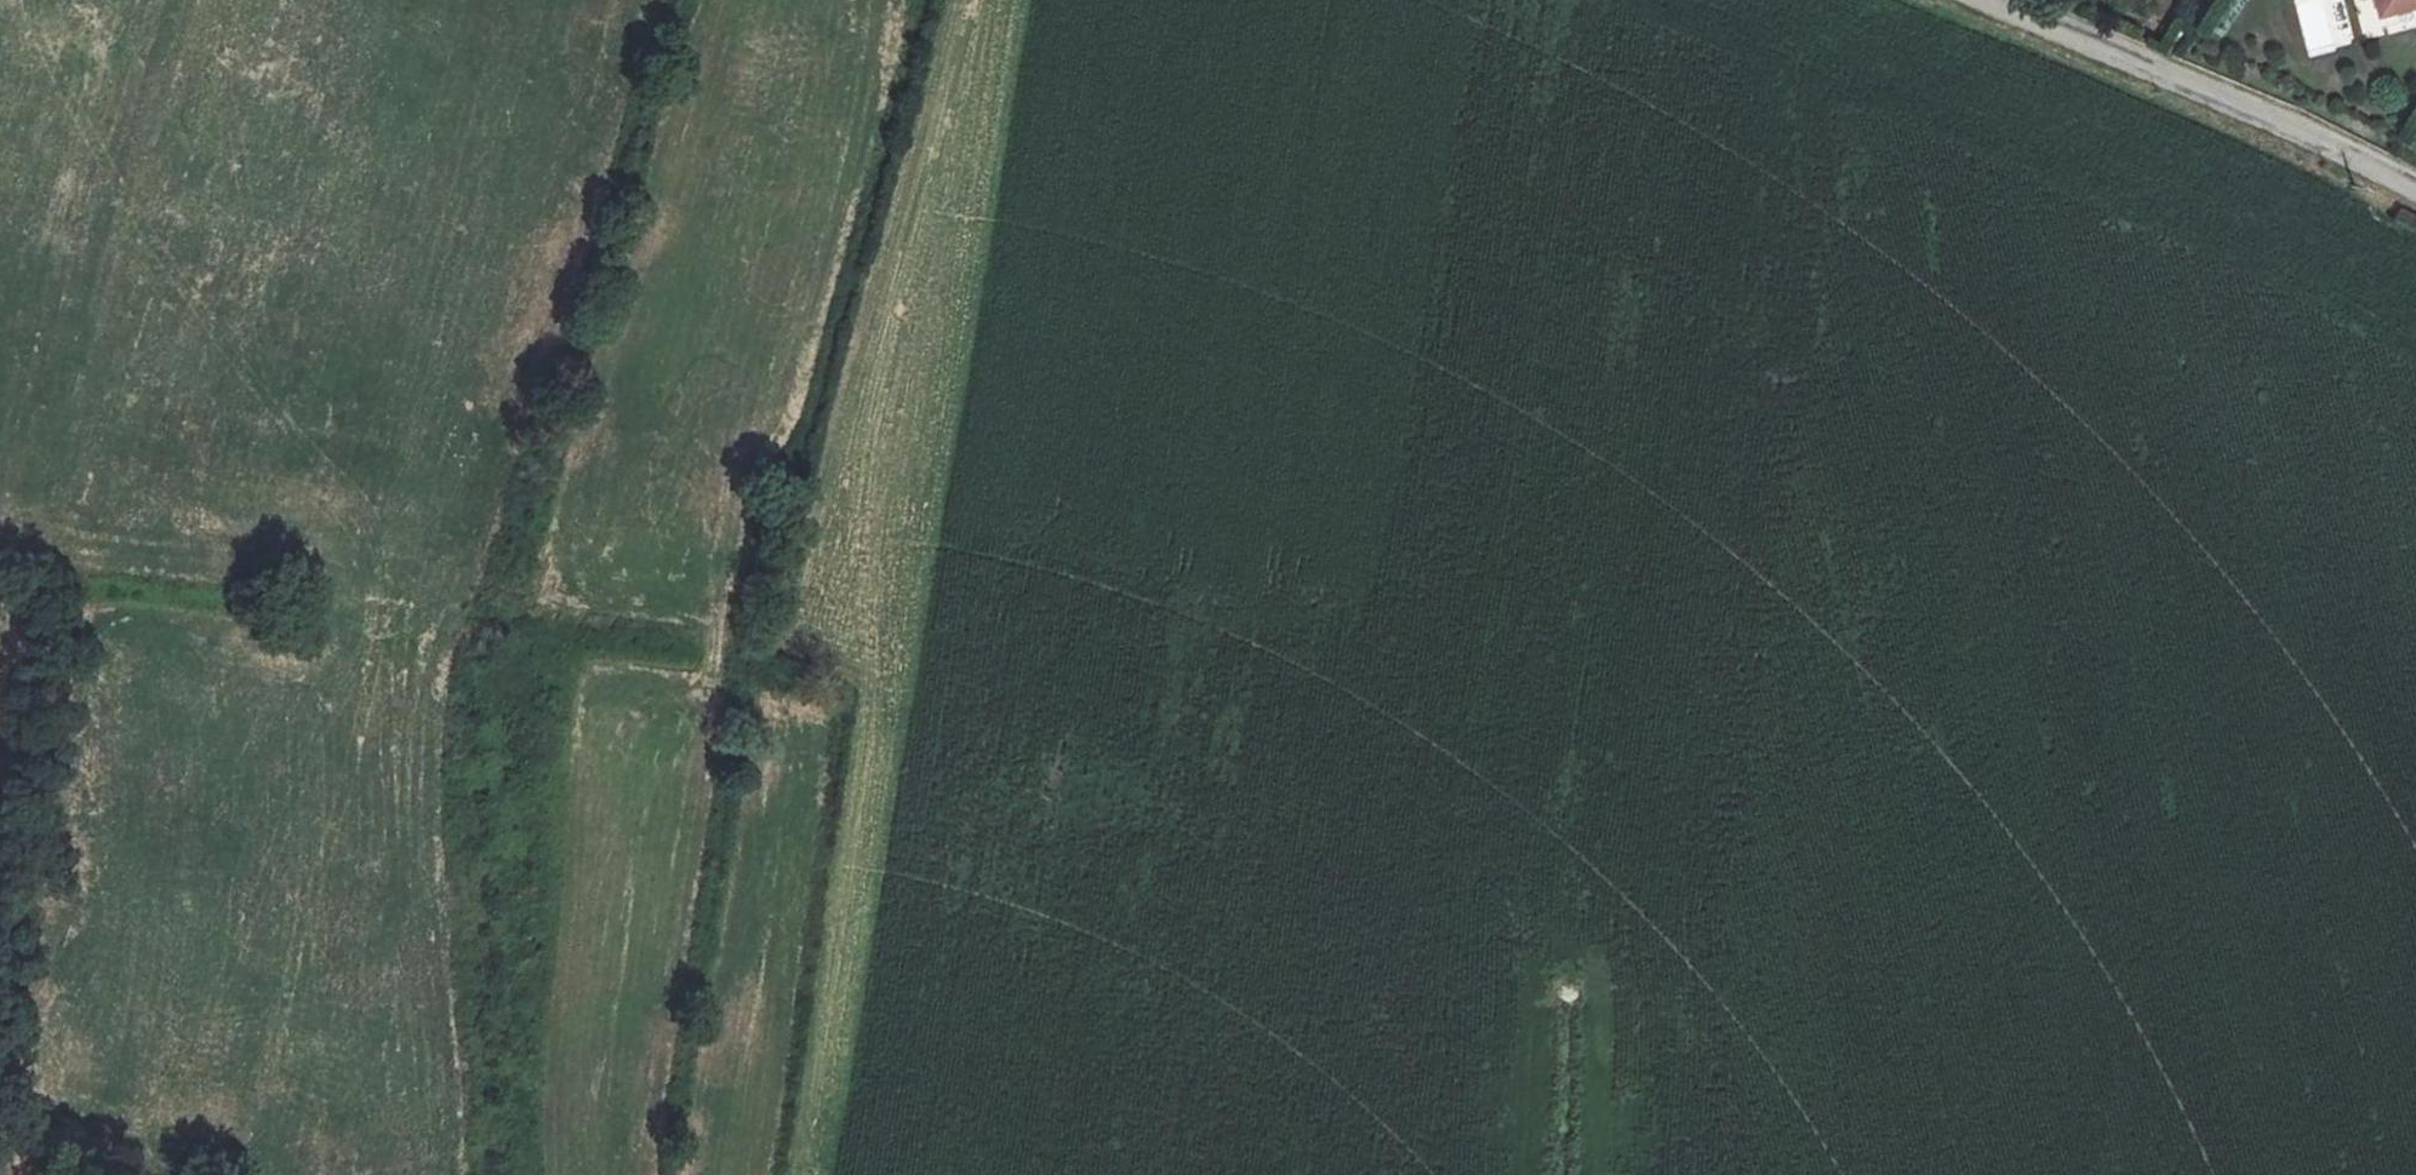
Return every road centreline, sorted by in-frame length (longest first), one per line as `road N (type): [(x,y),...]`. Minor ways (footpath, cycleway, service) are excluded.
road 1 (unclassified): [(2415,199),(2142,67),(1972,0)]

